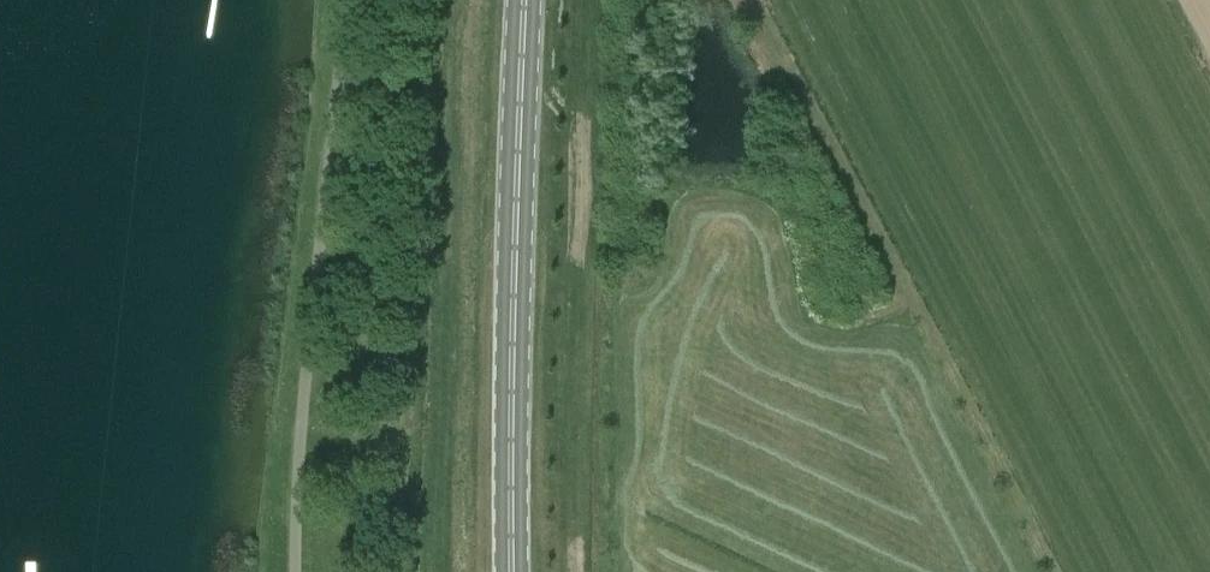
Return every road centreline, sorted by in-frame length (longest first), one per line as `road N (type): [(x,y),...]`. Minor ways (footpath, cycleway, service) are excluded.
road 1 (primary): [(511,571),(525,0)]

